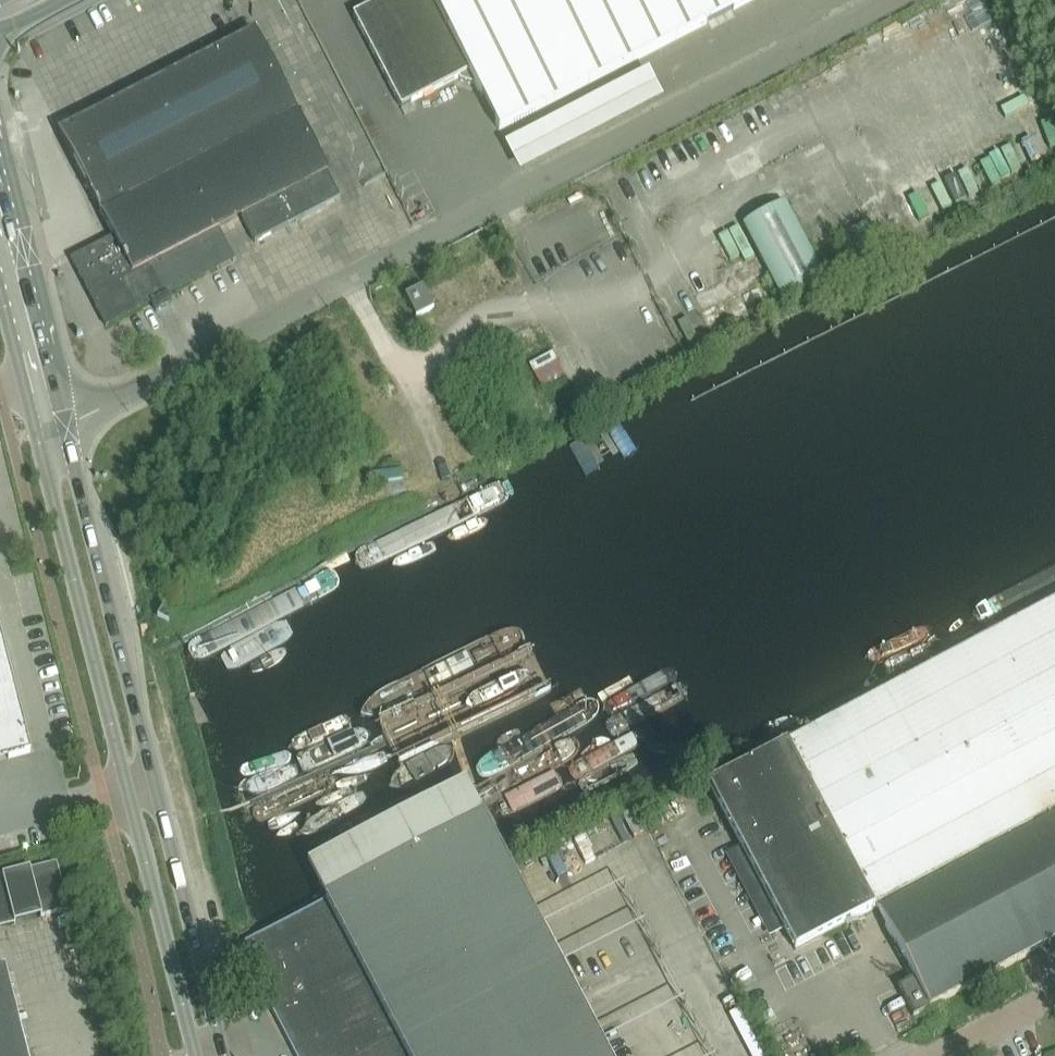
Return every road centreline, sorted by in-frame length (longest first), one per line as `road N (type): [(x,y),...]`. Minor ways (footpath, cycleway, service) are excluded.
road 1 (tertiary): [(224,1055),(62,425)]
road 2 (tertiary): [(35,434),(195,1055)]
road 3 (unclassified): [(62,425),(420,241)]
road 4 (tertiary): [(50,375),(0,182)]
road 5 (unclassified): [(937,1055),(1054,995)]

